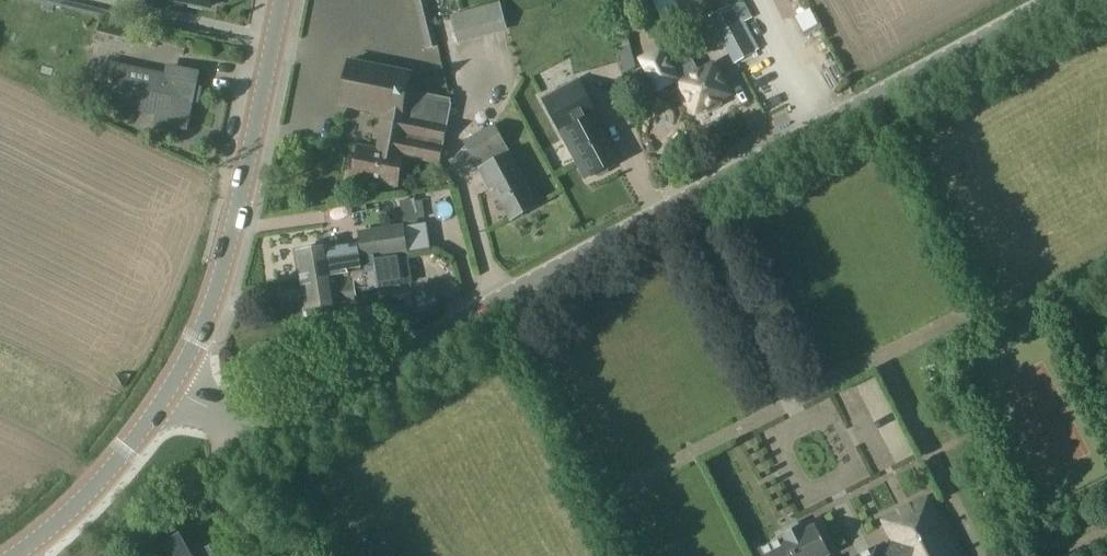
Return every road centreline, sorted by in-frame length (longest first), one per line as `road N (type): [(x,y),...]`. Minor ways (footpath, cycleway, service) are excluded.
road 1 (unclassified): [(223,411),(267,417),(325,398),(1066,0)]
road 2 (secondary): [(172,388),(237,213),(281,0)]
road 3 (secondary): [(12,555),(87,495),(172,388)]
road 4 (unclassified): [(278,555),(224,483),(223,411)]

